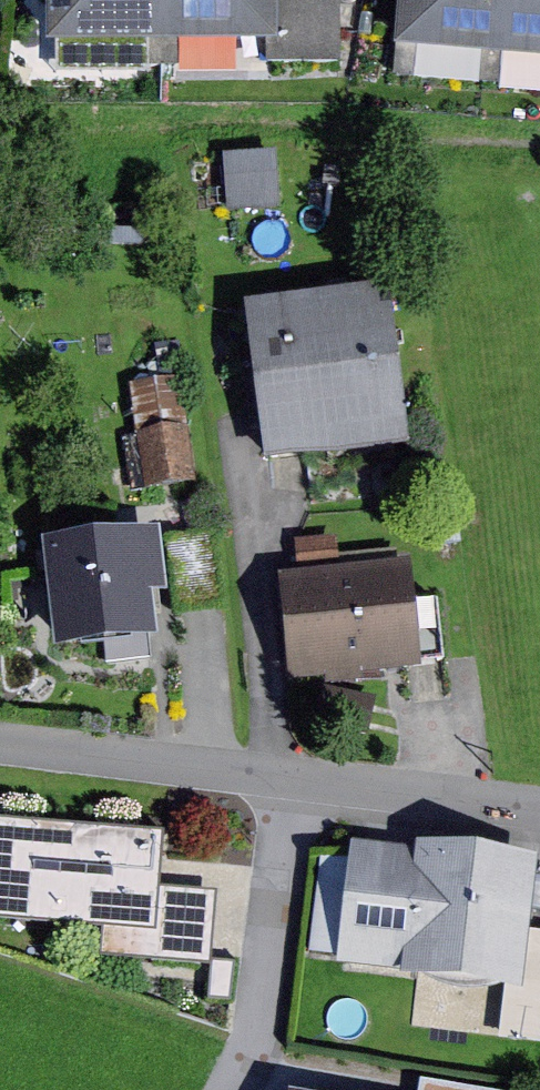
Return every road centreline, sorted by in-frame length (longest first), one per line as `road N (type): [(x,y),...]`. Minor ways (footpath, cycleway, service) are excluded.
road 1 (residential): [(240,1089),(279,996),(292,774)]
road 2 (residential): [(0,737),(292,774)]
road 3 (residential): [(292,774),(539,805)]

